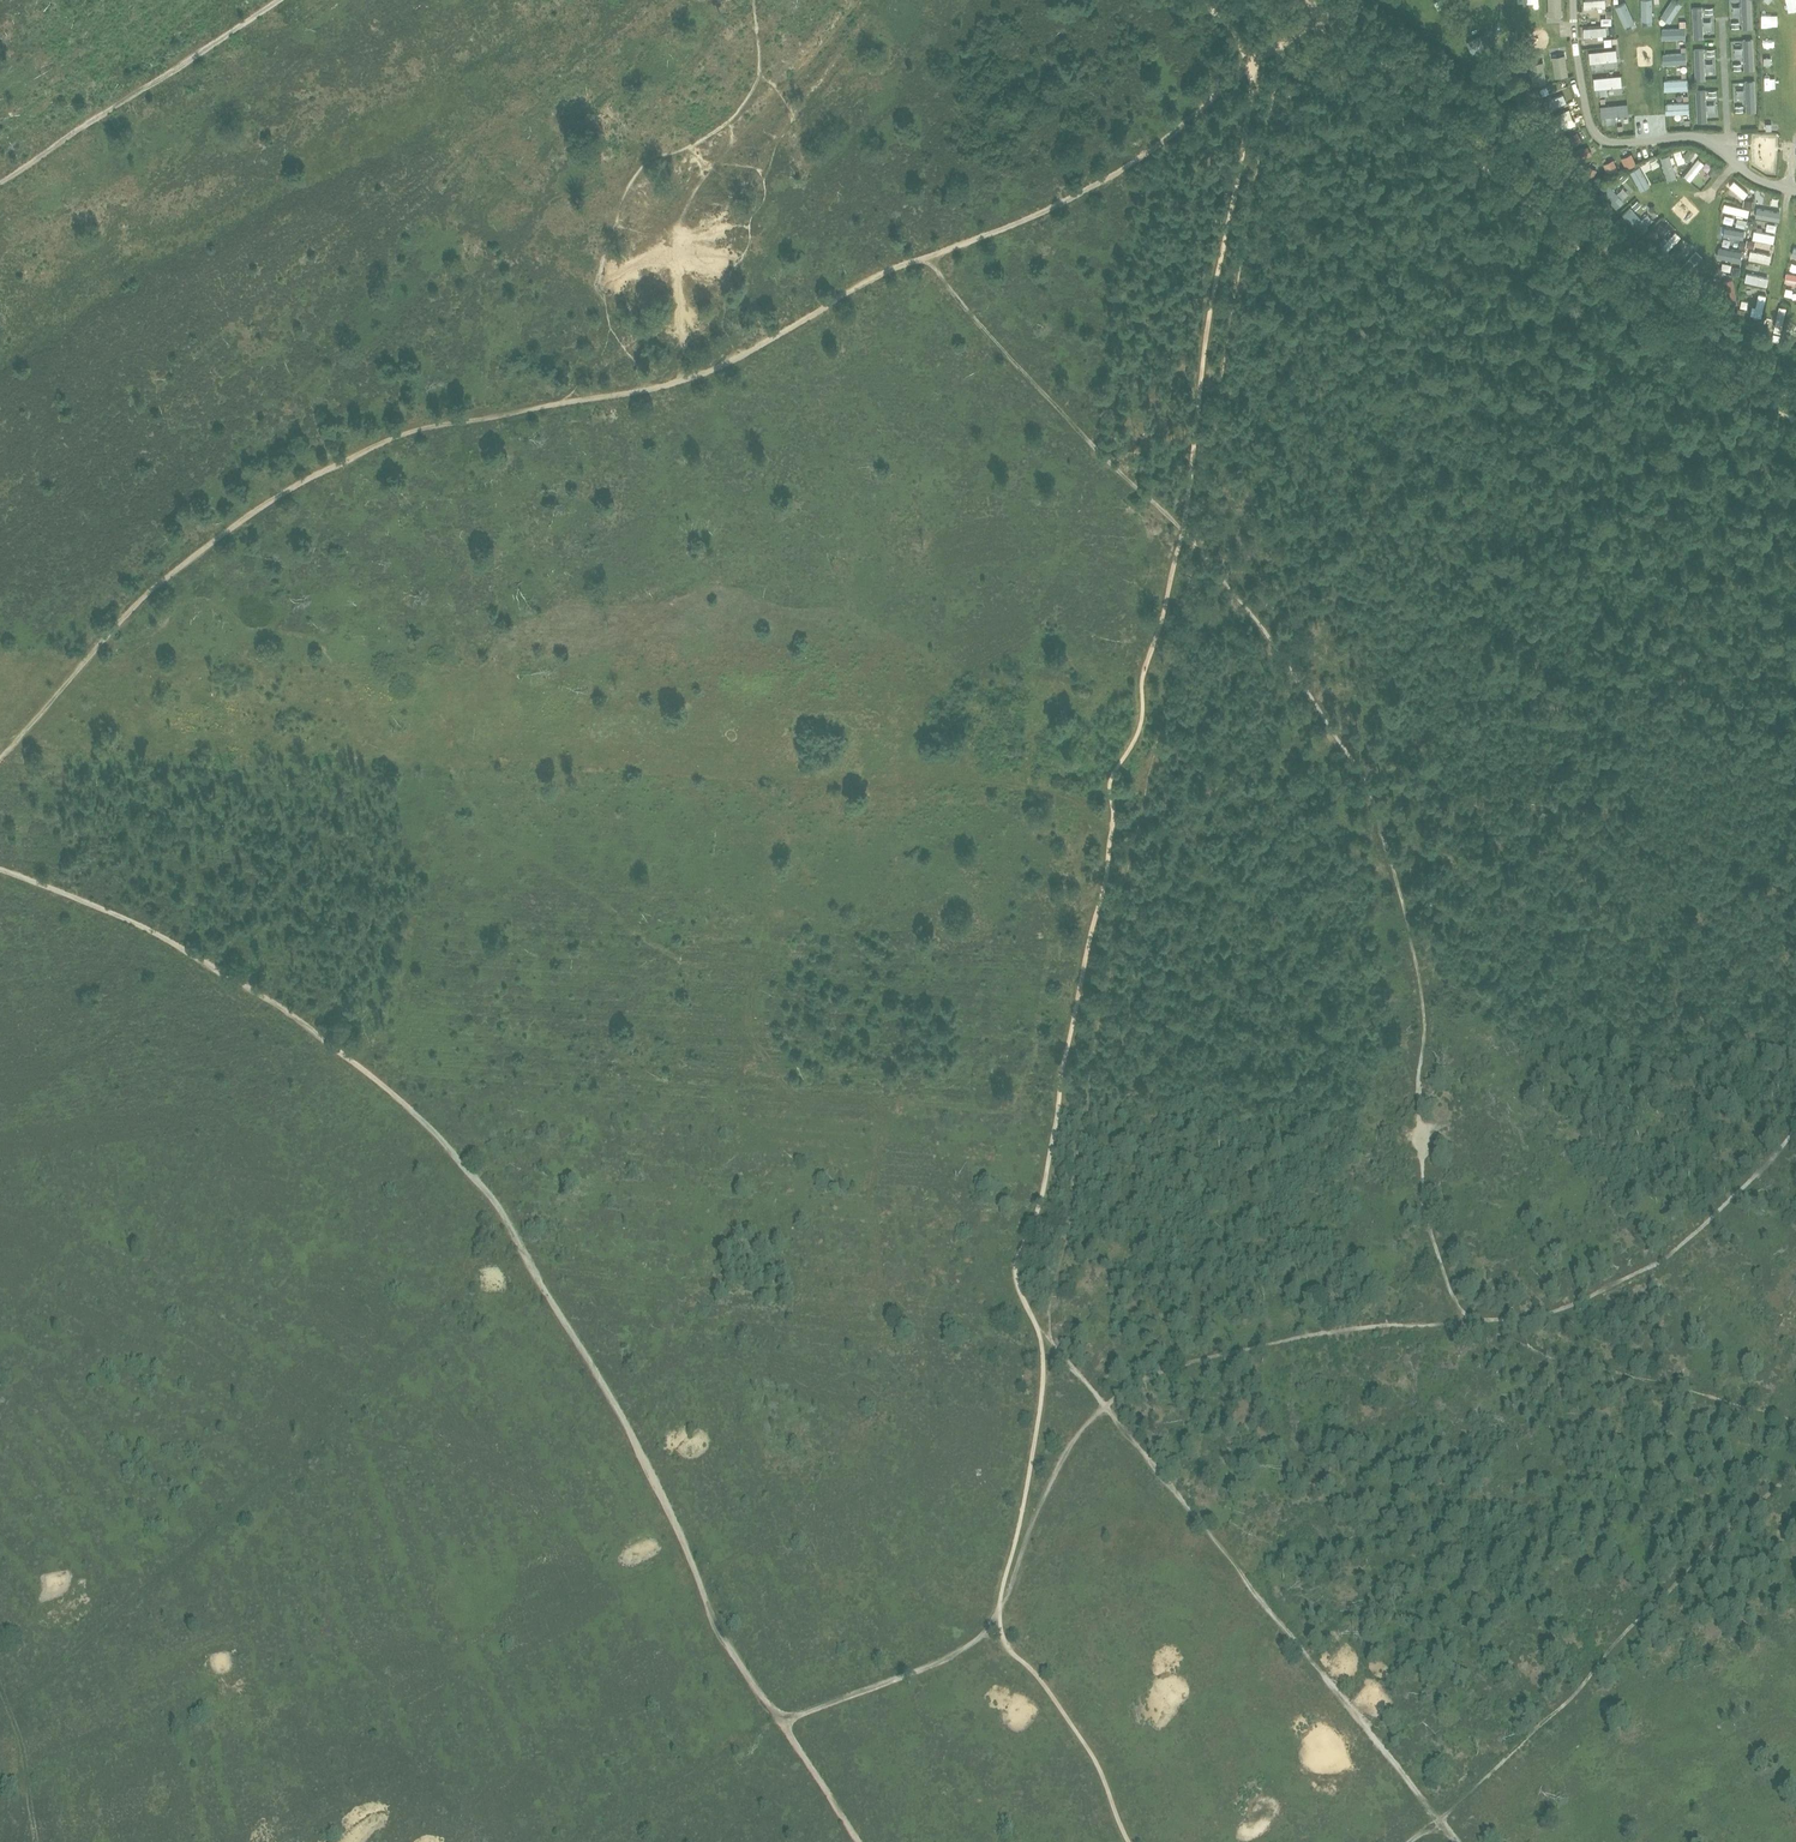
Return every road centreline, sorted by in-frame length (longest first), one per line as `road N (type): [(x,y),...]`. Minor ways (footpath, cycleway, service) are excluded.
road 1 (track): [(1051,1340),(1458,1841)]
road 2 (track): [(1314,0),(1716,347),(1795,399)]
road 3 (track): [(1576,28),(1491,19),(1467,28),(1442,25),(1413,0)]
road 4 (track): [(1788,189),(1767,322)]
road 5 (track): [(1791,127),(1784,120),(1783,17),(1795,9)]

